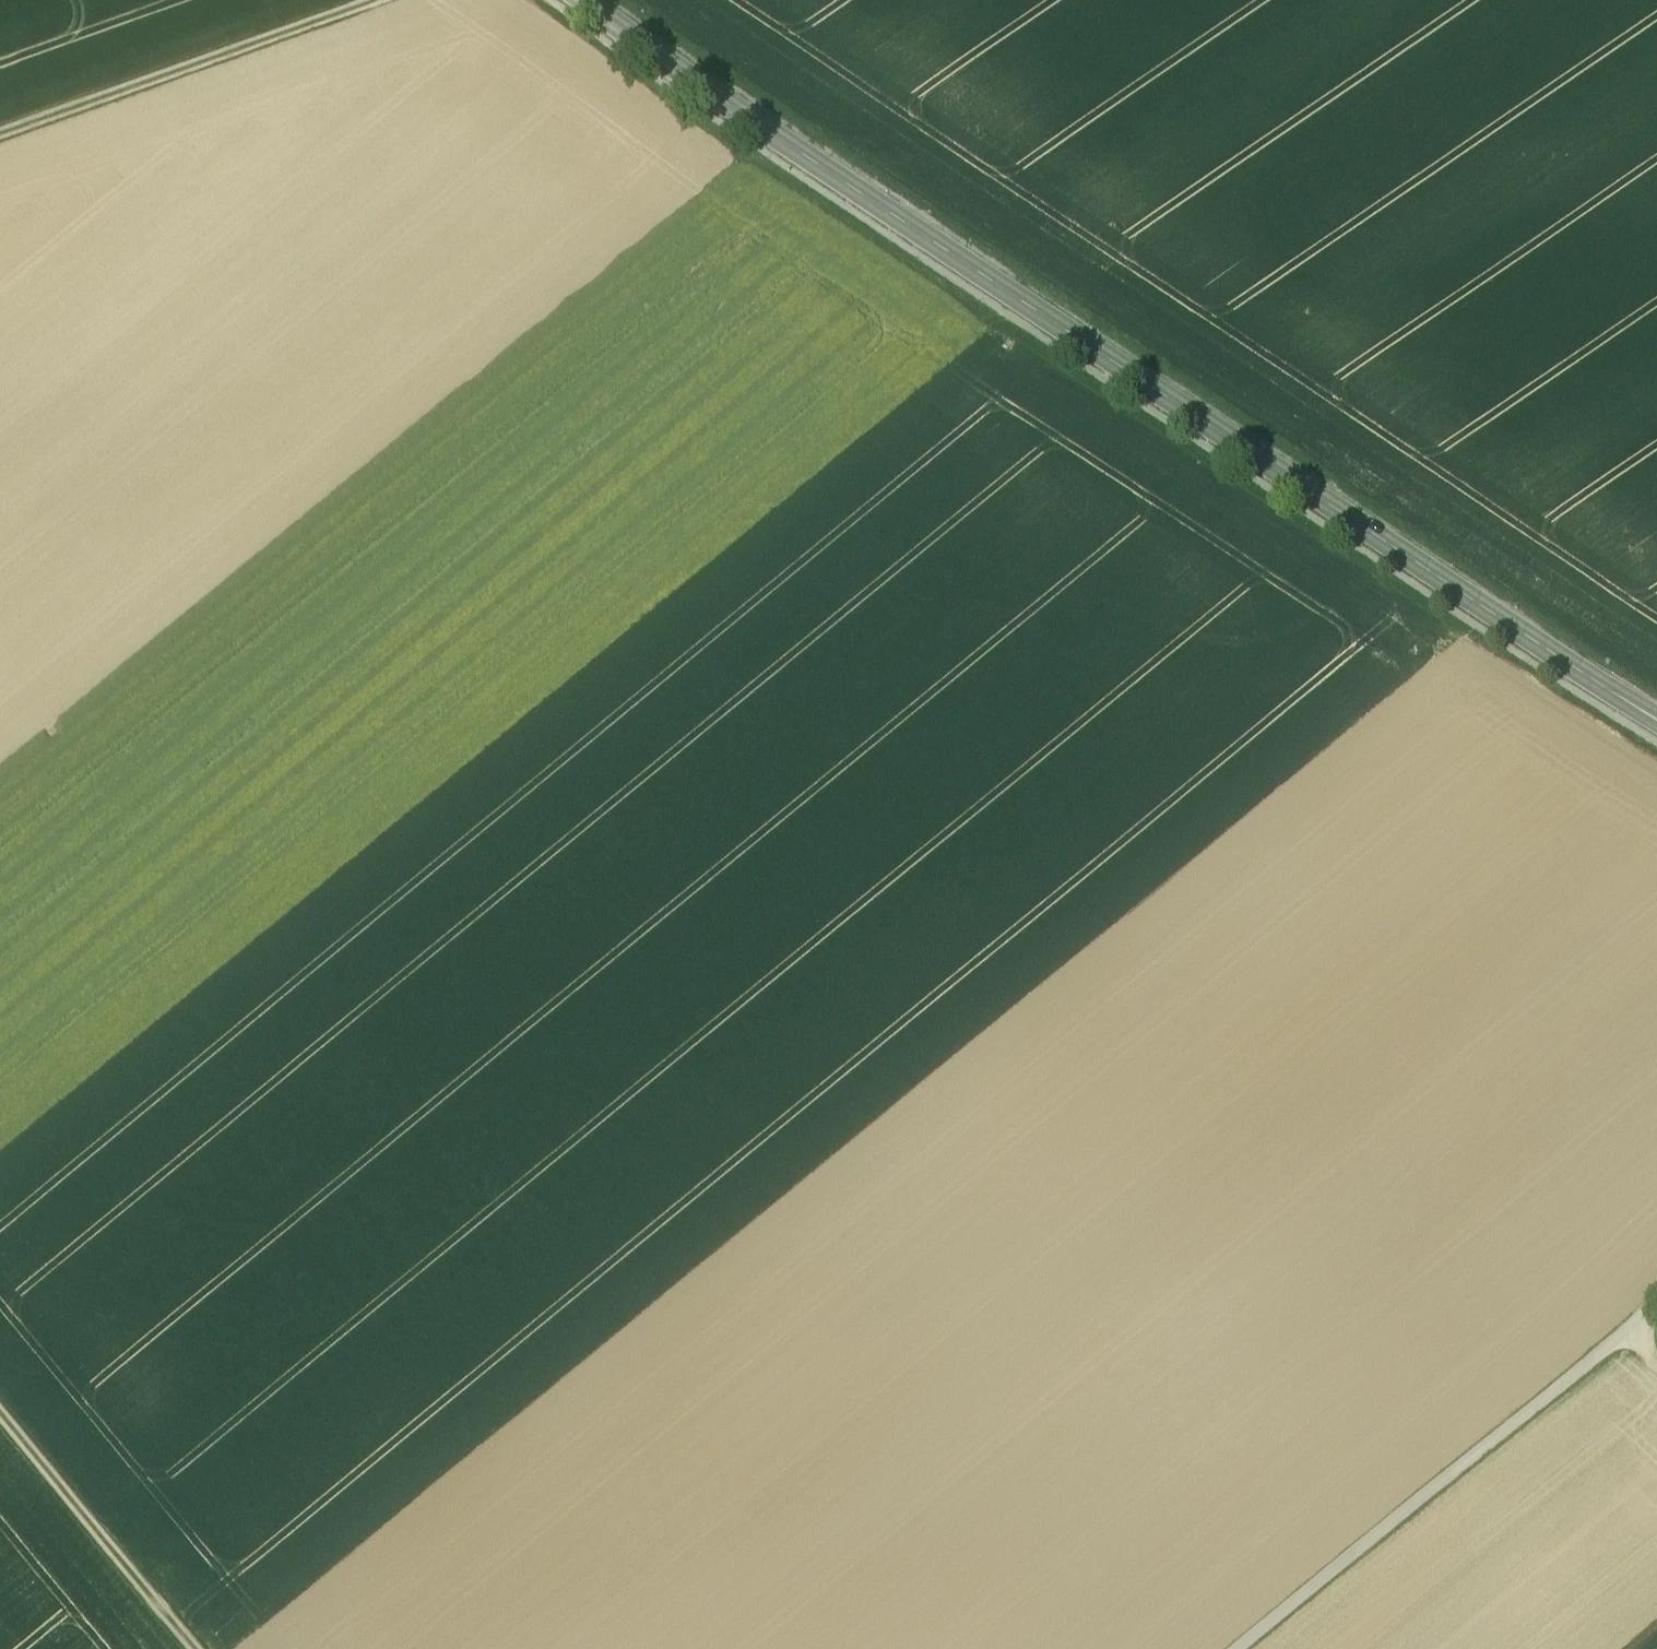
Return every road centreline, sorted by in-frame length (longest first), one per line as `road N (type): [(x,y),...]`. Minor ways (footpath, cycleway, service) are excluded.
road 1 (tertiary): [(1656,719),(720,105),(578,0)]
road 2 (track): [(1626,1330),(1234,1648)]
road 3 (track): [(0,156),(426,0)]
road 4 (track): [(192,1648),(0,1413)]

